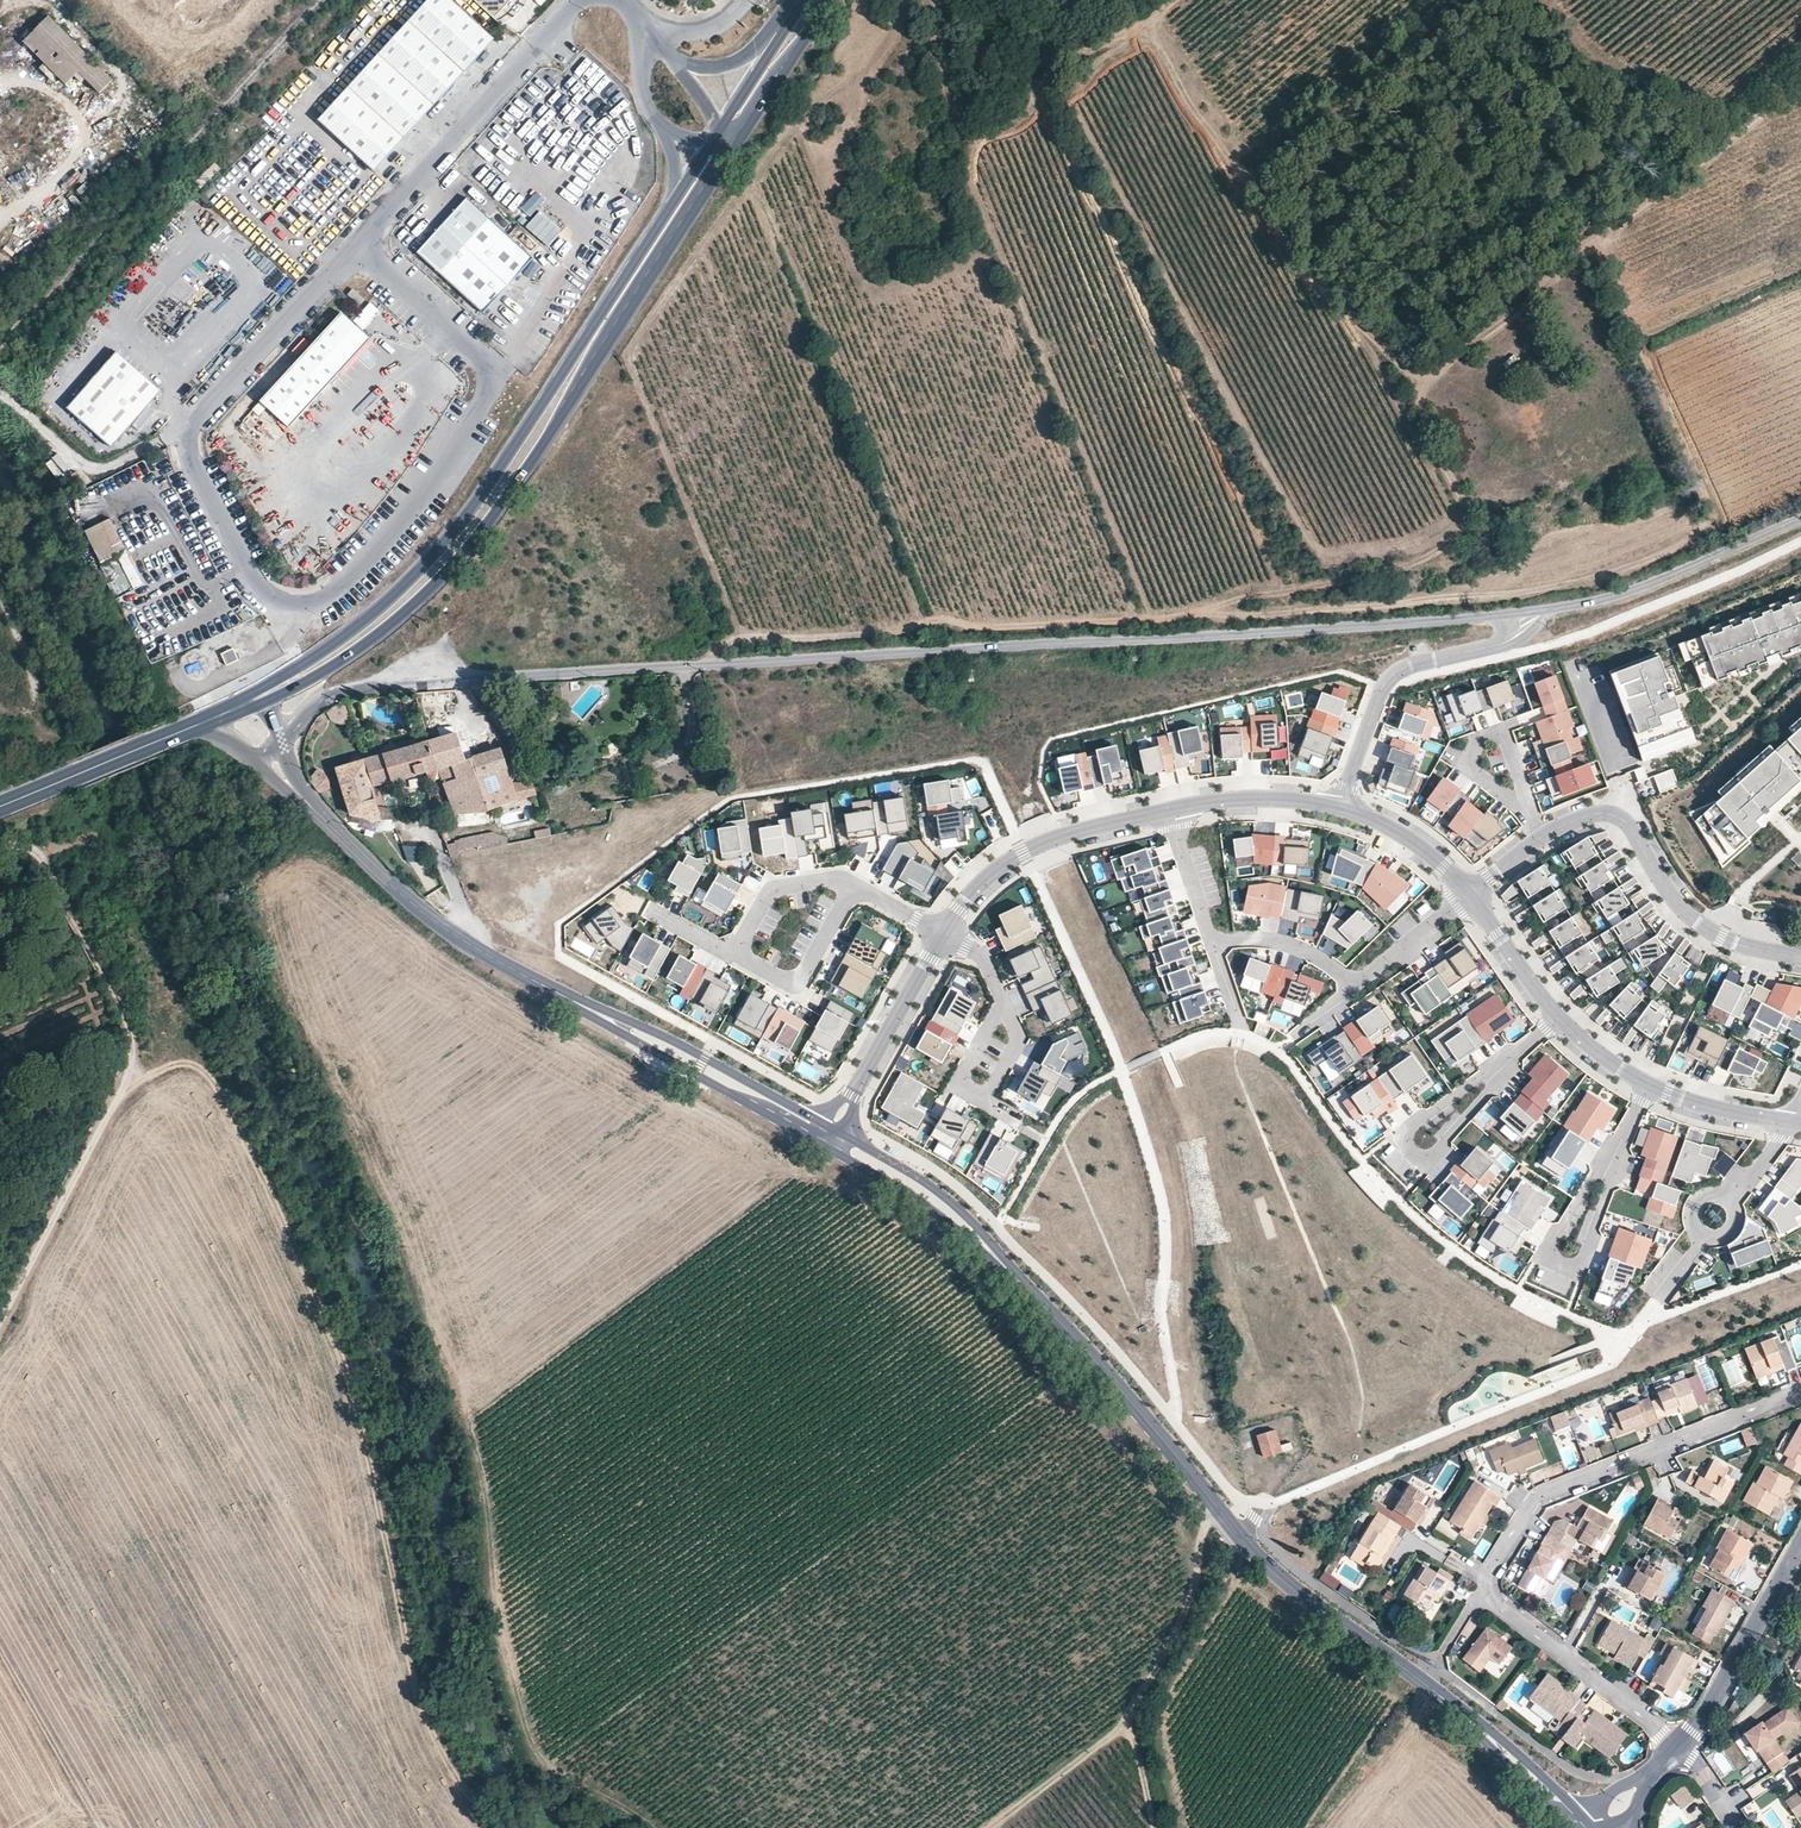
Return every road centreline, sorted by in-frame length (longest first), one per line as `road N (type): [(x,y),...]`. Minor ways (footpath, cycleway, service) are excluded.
road 1 (track): [(1473,0),(1245,175),(1345,314),(1426,382),(1425,421),(1463,506),(1459,525),(1432,554),(1159,622),(982,627),(942,621),(877,634),(742,640),(713,665)]
road 2 (track): [(1207,612),(1500,598),(1609,579),(1691,540),(1701,518),(1583,252),(1800,70)]
road 3 (unclassified): [(713,665),(1515,617)]
road 4 (tertiary): [(1010,1272),(1277,1574),(1482,1729),(1572,1819)]
road 5 (residential): [(497,376),(414,509),(315,600),(276,596),(232,542),(181,430),(353,242)]
road 6 (primary): [(270,695),(331,671),(379,638),(463,561),(728,162)]
road 7 (residential): [(1339,809),(1232,798),(1081,831),(1003,862),(961,905),(926,959),(833,1130)]
road 8 (track): [(428,1707),(320,1512),(306,1499),(272,1498),(110,1544),(0,1360)]
road 9 (primary): [(679,190),(449,544),(366,624),(270,695)]
road 10 (residential): [(1677,1747),(1482,1590),(1536,1499),(1800,1390)]
road 11 (track): [(653,1827),(535,1753),(494,1606),(478,1466),(457,1381),(432,1323)]
road 12 (track): [(0,855),(27,851),(52,867),(122,1003),(130,1081),(60,1225),(0,1324)]
road 13 (residential): [(280,744),(324,698),(350,690),(713,665)]
road 14 (residential): [(1792,1122),(1684,1100),(1619,1068),(1558,1017),(1469,893)]
road 15 (residential): [(1800,958),(1760,950),(1699,921),(1624,820),(1606,814),(1542,836),(1469,893)]
road 16 (track): [(1154,1827),(1132,1732),(1202,1570),(1214,1504)]
road 17 (tertiary): [(833,1130),(540,983)]
road 18 (tertiary): [(540,983),(824,1145)]
road 19 (residential): [(353,242),(570,0)]
road 20 (unclassified): [(1515,617),(1621,596),(1800,519)]
road 21 (tertiary): [(306,807),(444,929),(540,983)]
road 22 (residential): [(1515,617),(1496,655),(1401,678),(1380,697),(1339,809)]
road 23 (tertiary): [(1010,1272),(936,1190),(833,1130)]
road 24 (tertiary): [(824,1145),(942,1218),(1010,1272)]
road 25 (primary): [(202,724),(0,807)]
road 26 (track): [(181,430),(109,465),(87,464),(0,390)]
road 27 (track): [(101,1827),(0,1647)]
road 28 (residential): [(497,376),(353,242)]
road 29 (residential): [(1677,1747),(1782,1585)]
road 30 (track): [(1132,1732),(1115,1736),(990,1827)]
road 31 (residential): [(1469,893),(1393,828),(1339,809)]
road 32 (primary): [(751,128),(834,0)]
road 33 (track): [(428,1707),(501,1827)]

